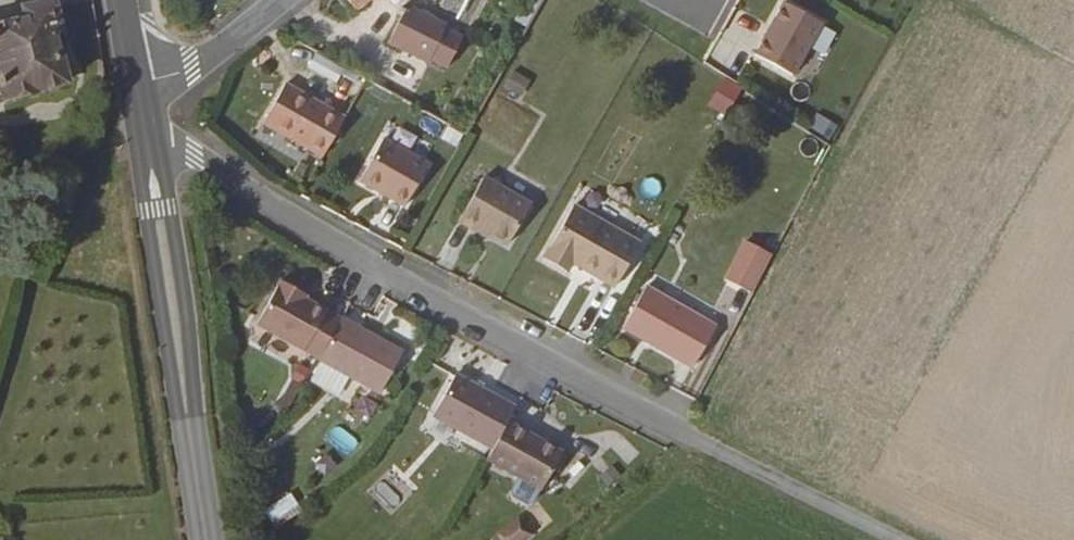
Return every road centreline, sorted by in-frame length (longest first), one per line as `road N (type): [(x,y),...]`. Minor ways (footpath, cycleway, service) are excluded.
road 1 (residential): [(697,441),(460,317),(144,130)]
road 2 (primary): [(207,539),(144,130)]
road 3 (unclassified): [(904,539),(697,441)]
road 4 (residential): [(138,83),(192,65),(277,0)]

